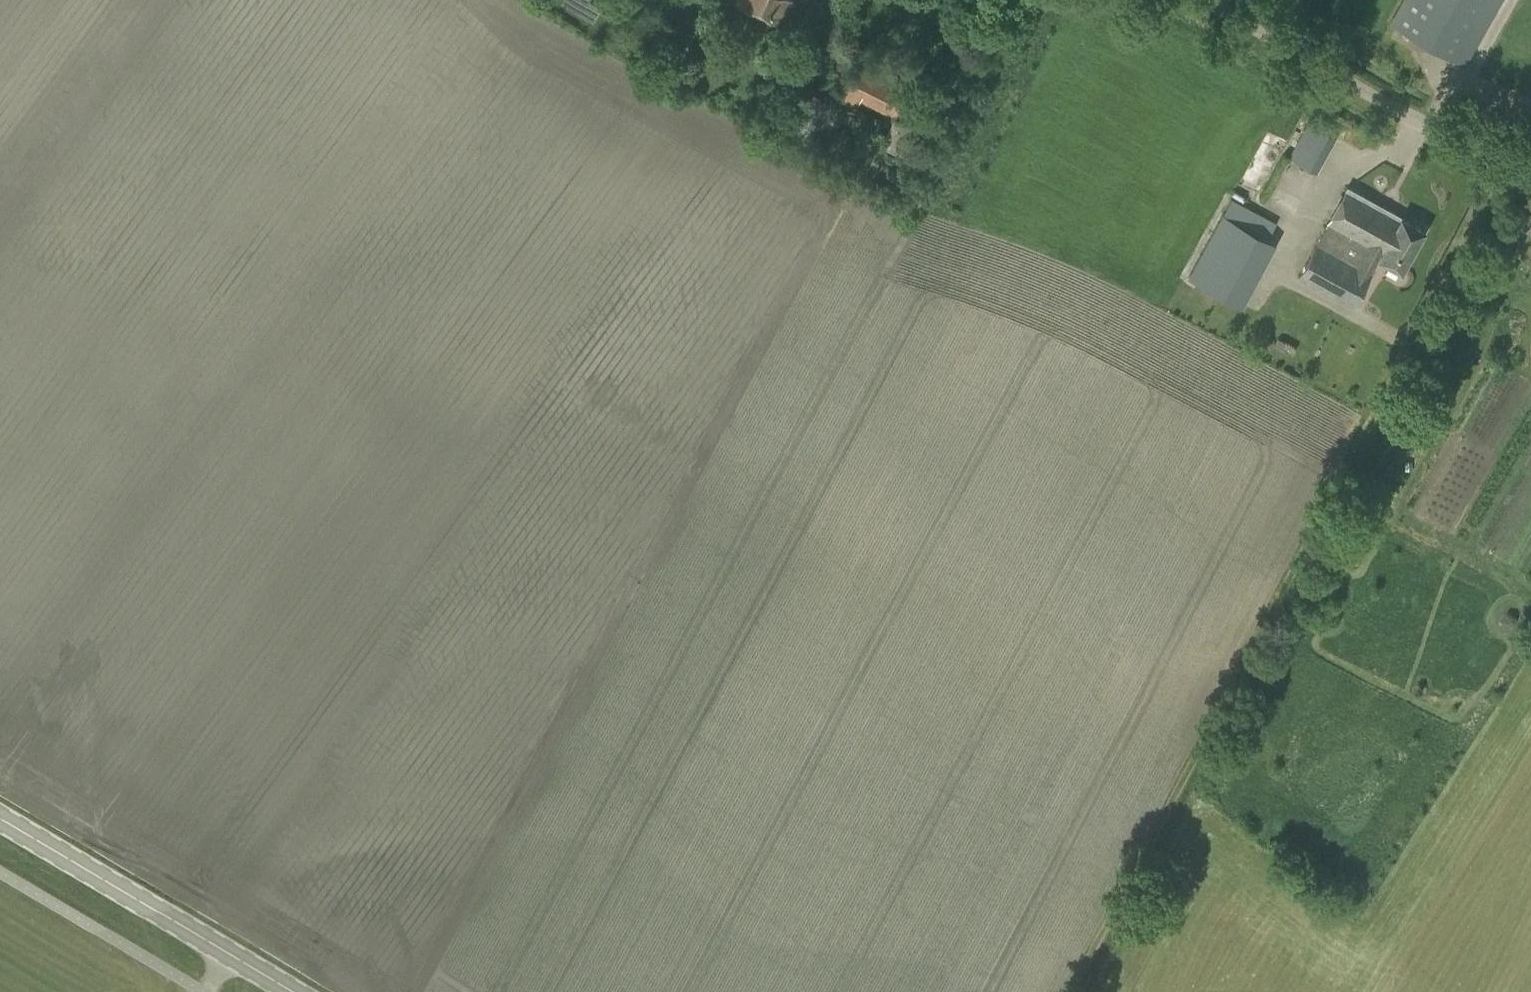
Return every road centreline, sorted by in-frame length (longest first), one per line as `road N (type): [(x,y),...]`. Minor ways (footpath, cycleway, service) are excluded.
road 1 (unclassified): [(1530,164),(1386,102),(1207,0)]
road 2 (secondary): [(291,991),(0,818)]

